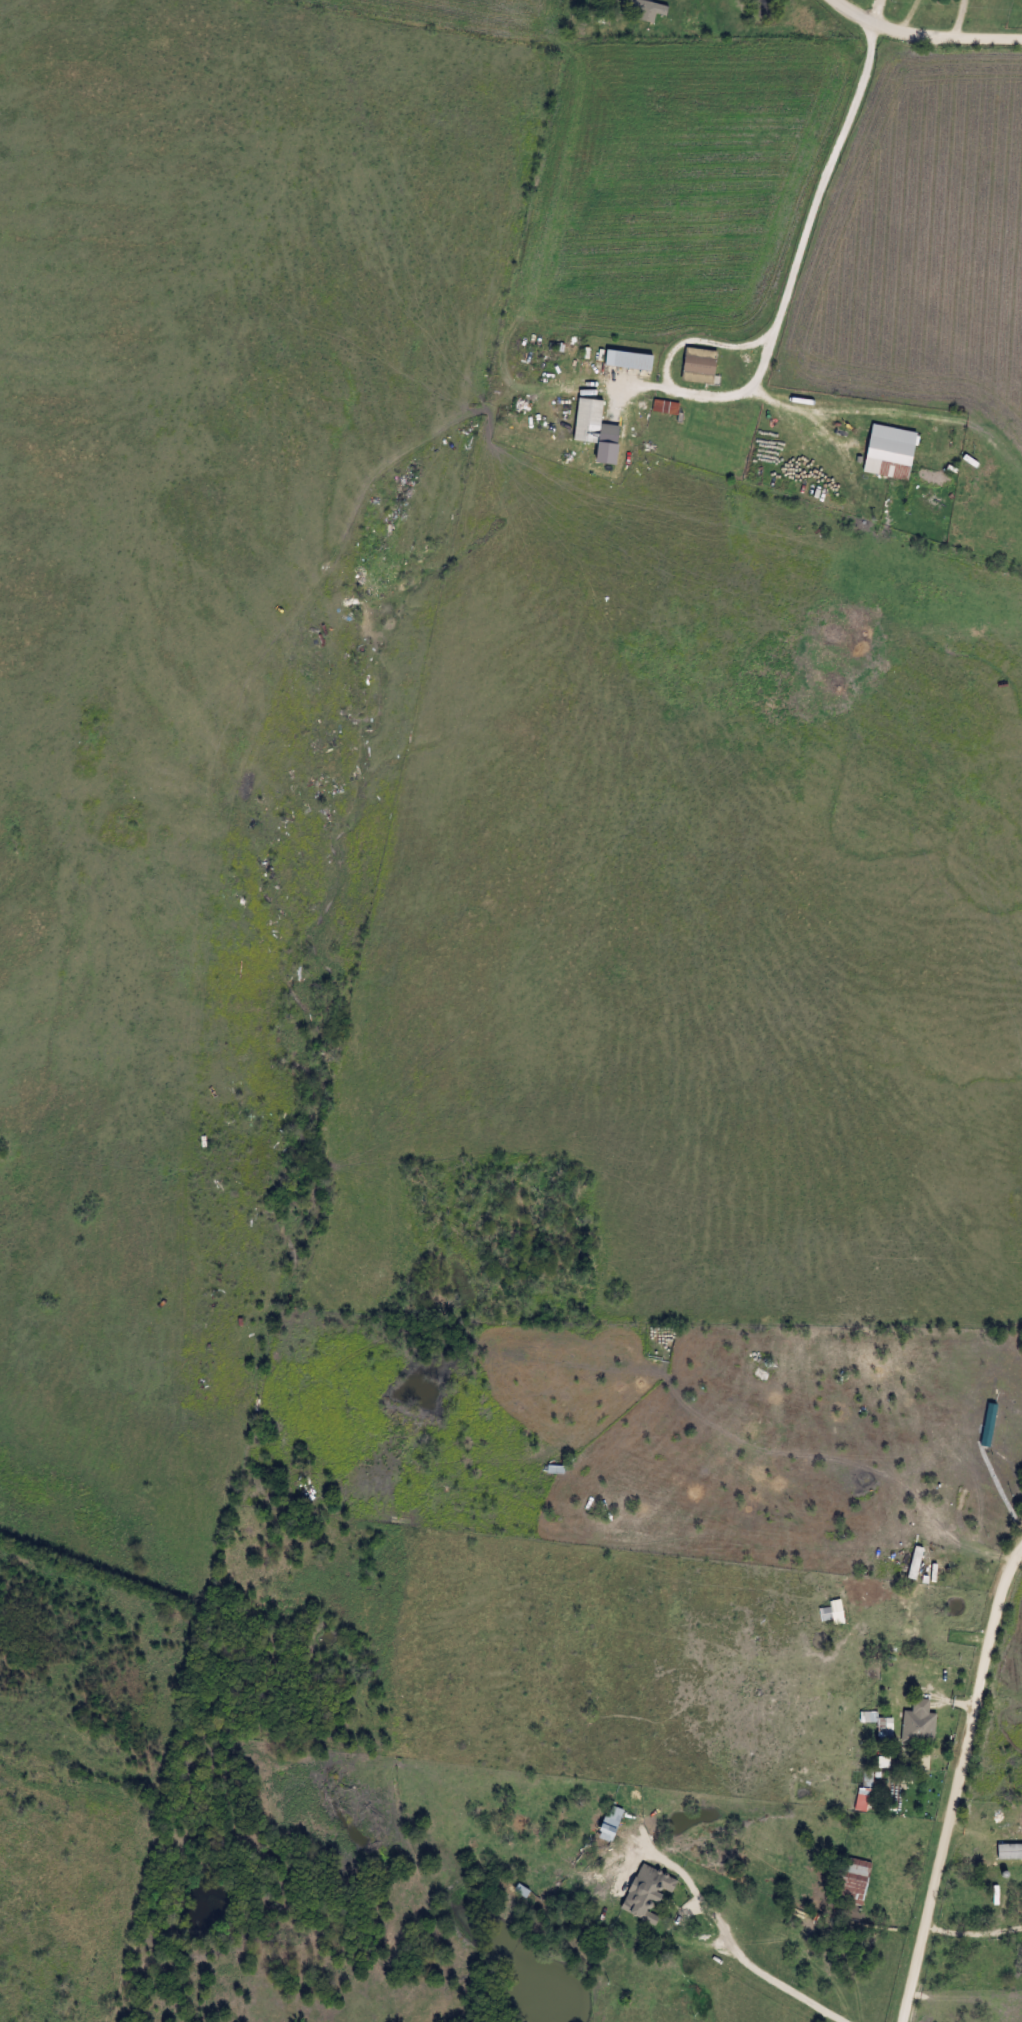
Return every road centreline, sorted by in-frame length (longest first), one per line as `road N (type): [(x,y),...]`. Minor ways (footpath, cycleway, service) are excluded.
road 1 (residential): [(904,2021),(990,1640),(1021,1550)]
road 2 (residential): [(876,1831),(904,1842),(949,1829),(999,1857),(1010,1908),(1000,2021)]
road 3 (residential): [(774,340),(691,340),(678,346),(671,382),(699,395),(759,389),(813,403)]
road 4 (residential): [(843,137),(759,389)]
road 5 (residential): [(990,1640),(934,1634),(929,1594),(950,1567),(976,1557),(1017,1557)]
road 6 (residential): [(840,0),(920,30),(1009,39)]
road 7 (residential): [(843,137),(874,60),(874,19)]

